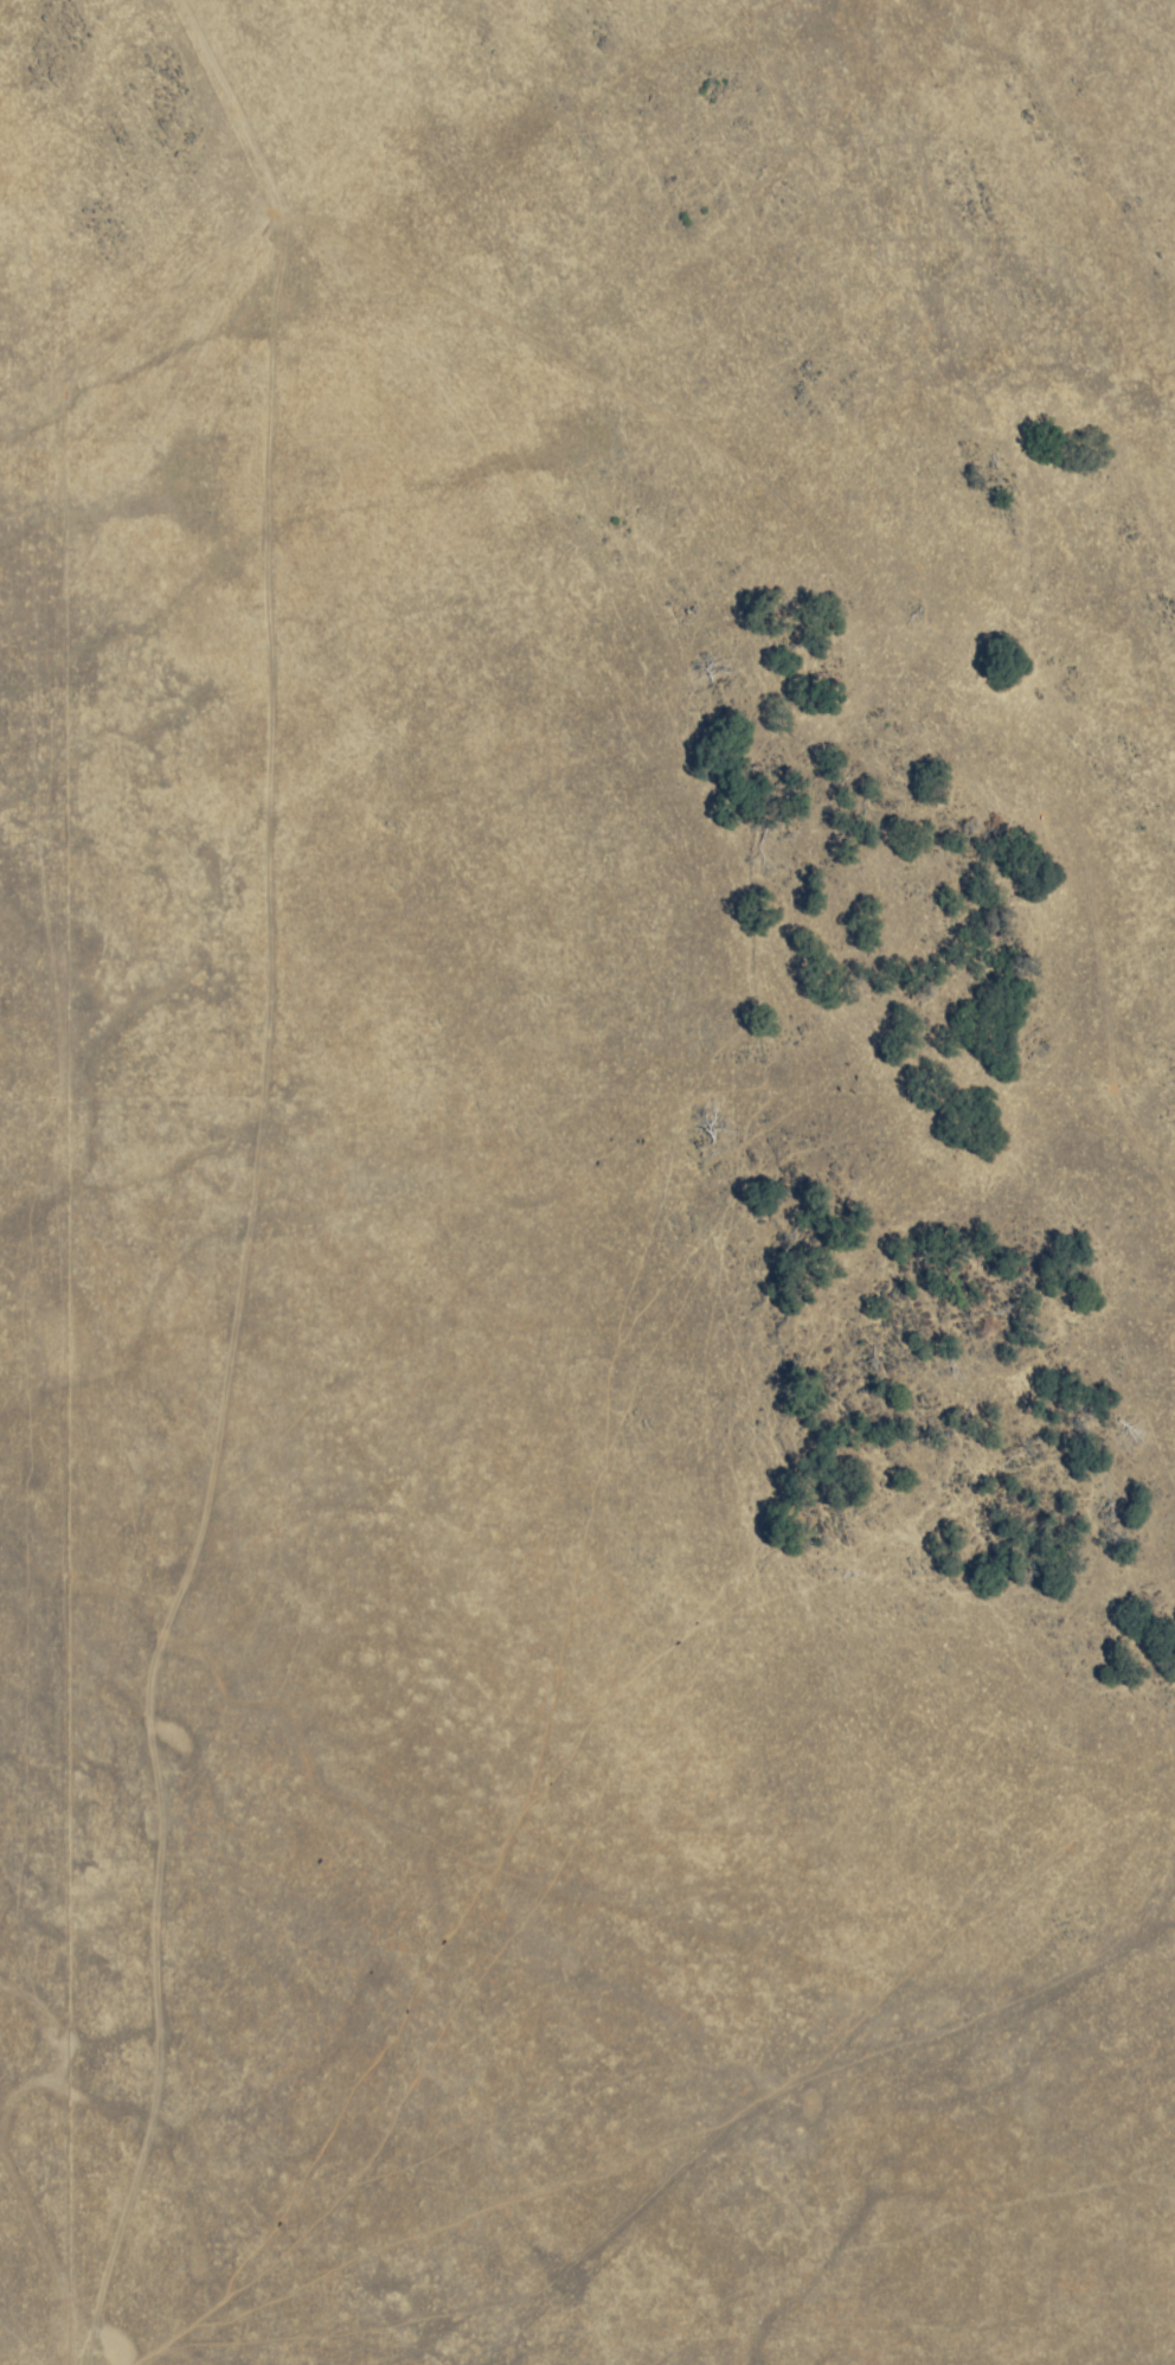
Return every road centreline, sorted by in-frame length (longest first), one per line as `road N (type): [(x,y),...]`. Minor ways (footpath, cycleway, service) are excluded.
road 1 (track): [(174,0),(200,76),(291,226),(310,345),(244,1469),(166,1659),(165,1789),(191,1822),(172,1906),(165,2201),(105,2332),(101,2364)]

